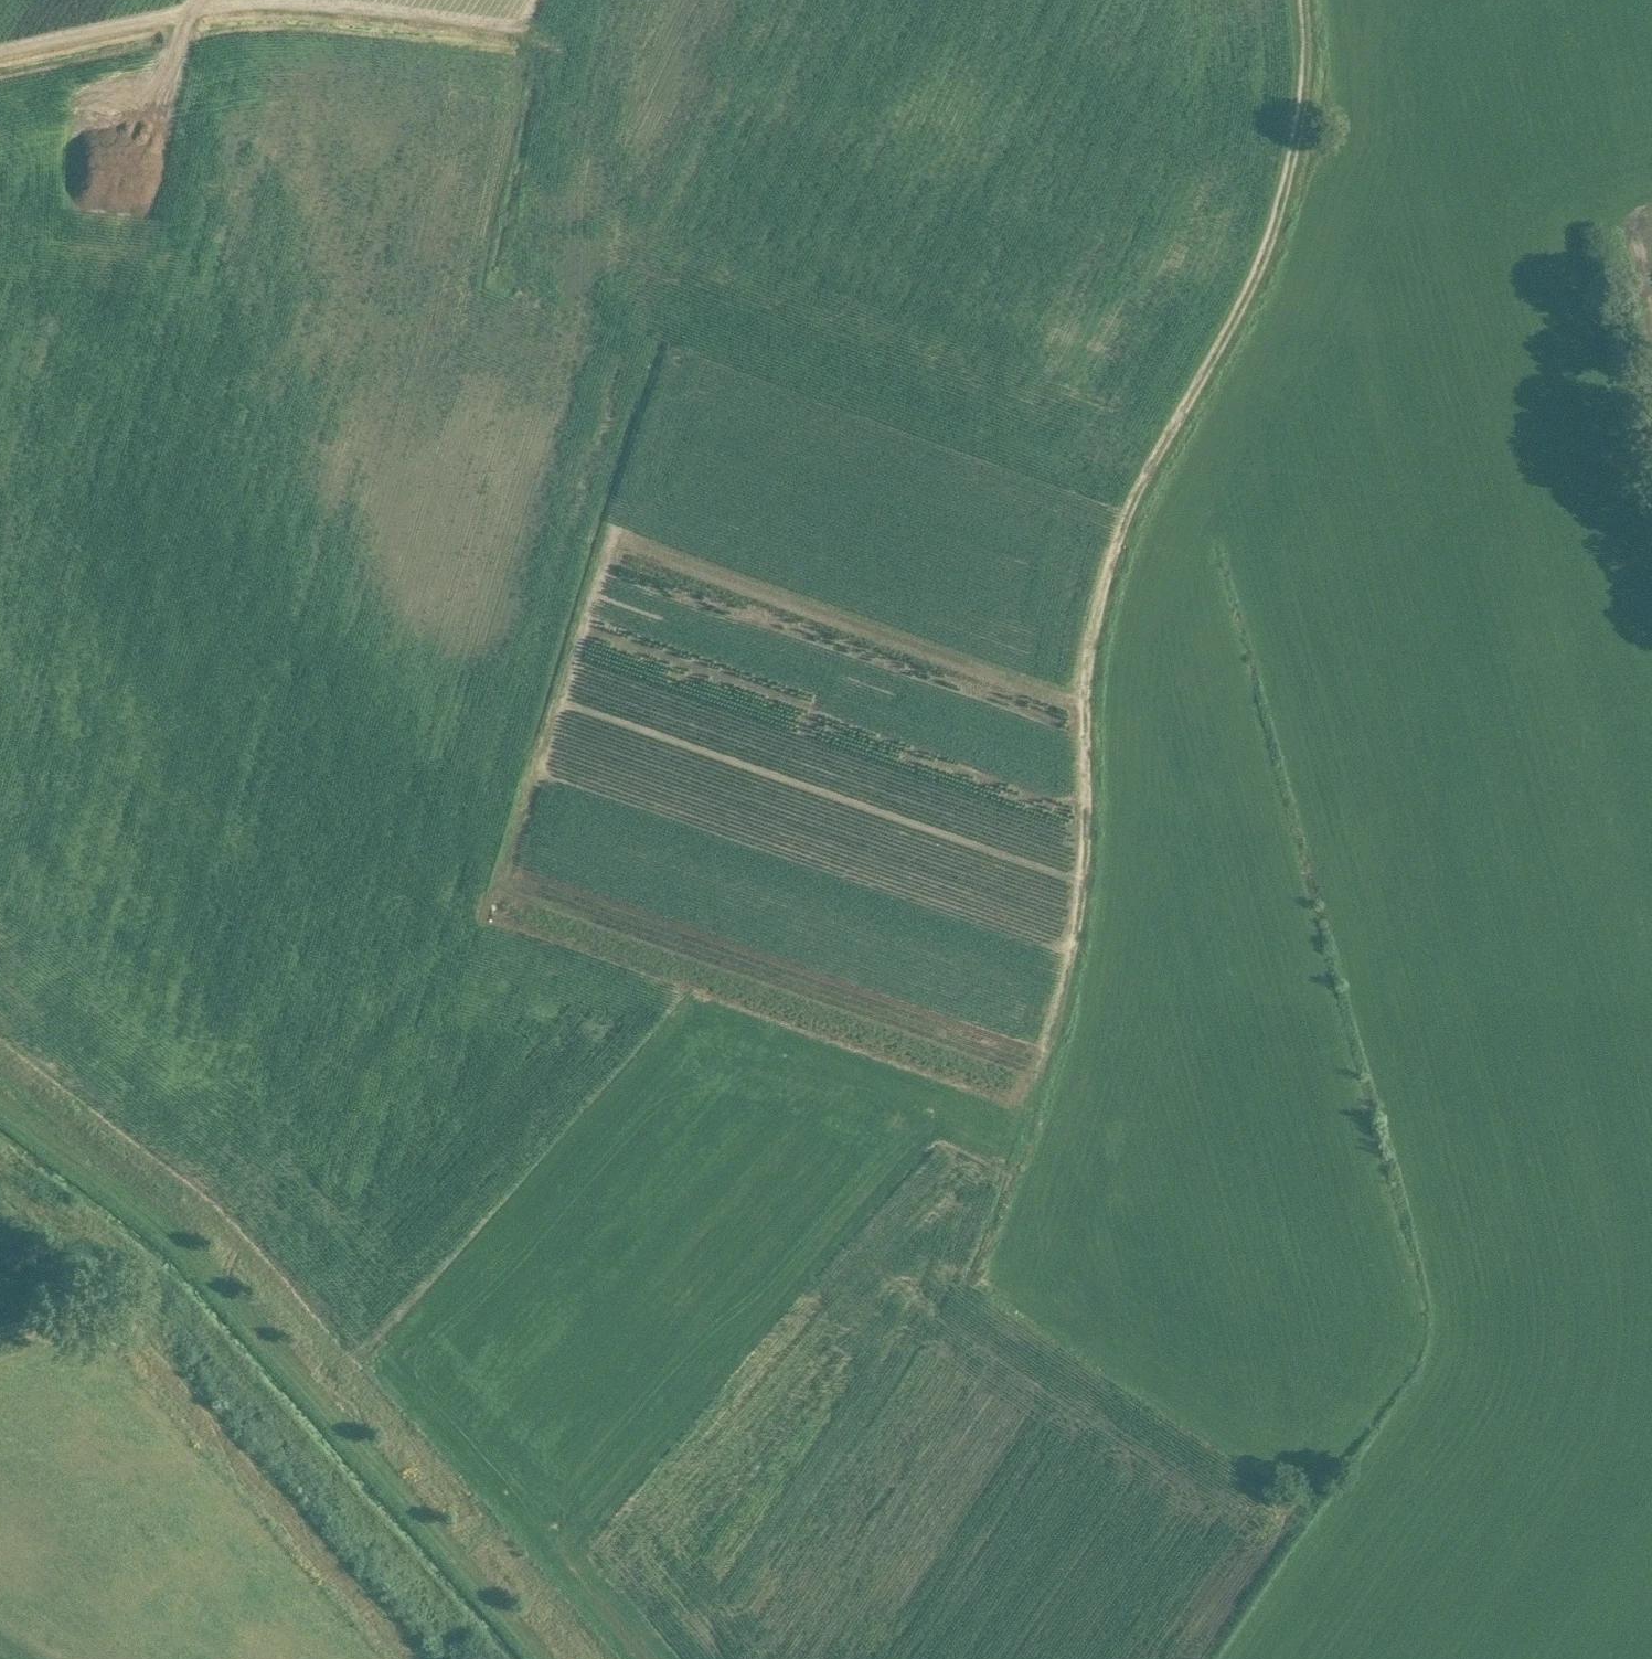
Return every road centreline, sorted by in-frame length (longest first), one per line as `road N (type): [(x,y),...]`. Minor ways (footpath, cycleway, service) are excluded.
road 1 (track): [(0,1077),(241,1265),(561,1658)]

